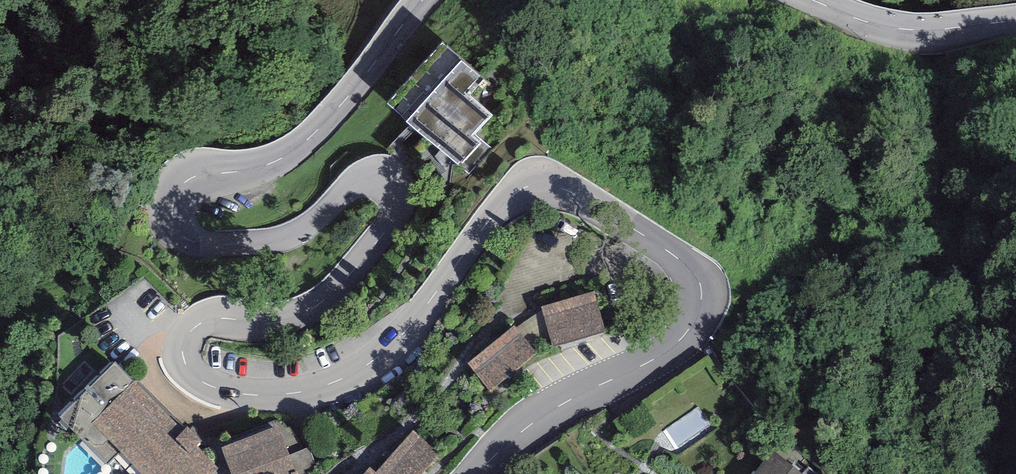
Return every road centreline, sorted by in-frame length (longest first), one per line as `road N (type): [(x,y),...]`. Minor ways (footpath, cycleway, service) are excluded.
road 1 (tertiary): [(474,473),(536,420),(678,345),(701,315),(691,267),(564,185),(532,182),(510,194),(419,316),(356,372),(314,388),(245,393),(209,385),(181,356),(187,329),(199,318),(293,319),(313,310),(348,280),(396,214),(400,185),(384,171),(369,173),(288,236),(203,245),(174,221),(172,192),(197,174),(252,169),(301,146),(423,0)]
road 2 (tertiary): [(812,0),(911,30),(1015,19)]

